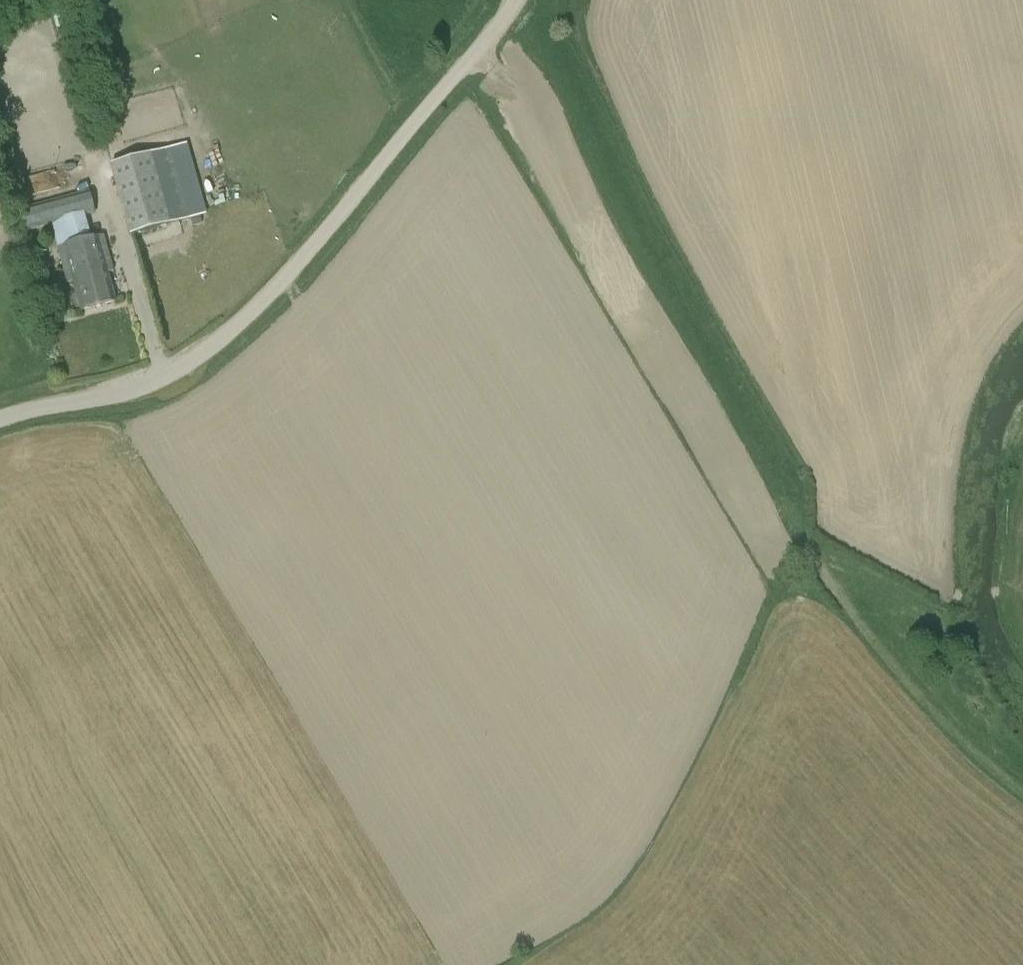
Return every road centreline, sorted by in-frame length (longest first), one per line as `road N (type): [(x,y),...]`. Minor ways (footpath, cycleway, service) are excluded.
road 1 (unclassified): [(0,423),(129,394),(214,344),(299,262),(518,0)]

